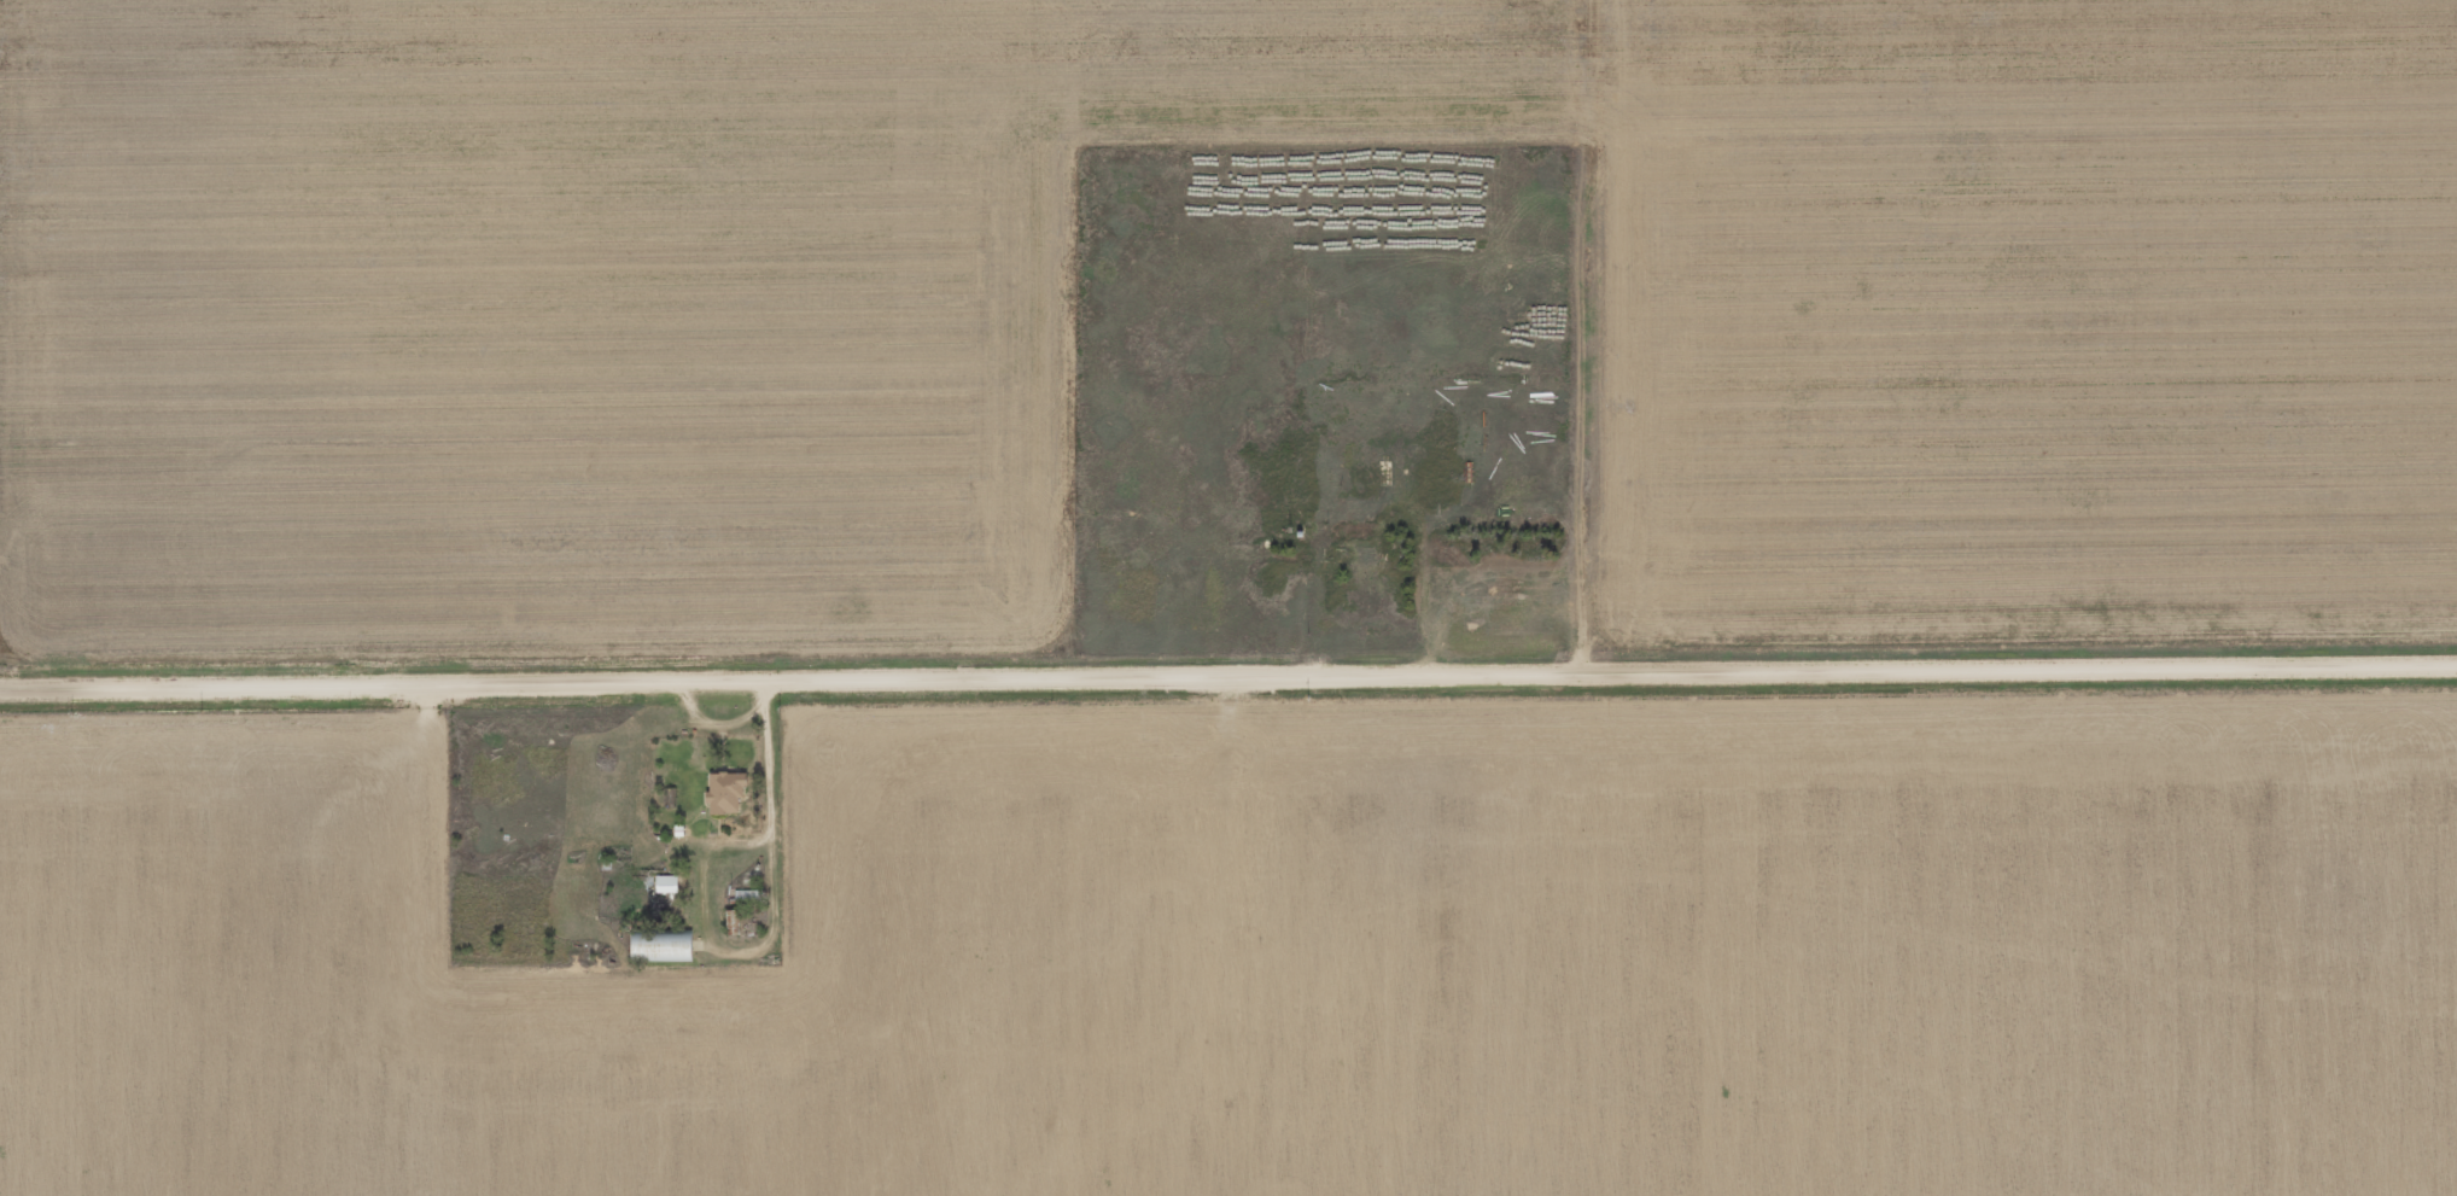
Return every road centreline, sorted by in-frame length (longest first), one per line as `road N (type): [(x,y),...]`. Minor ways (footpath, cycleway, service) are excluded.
road 1 (residential): [(2456,662),(0,683)]

